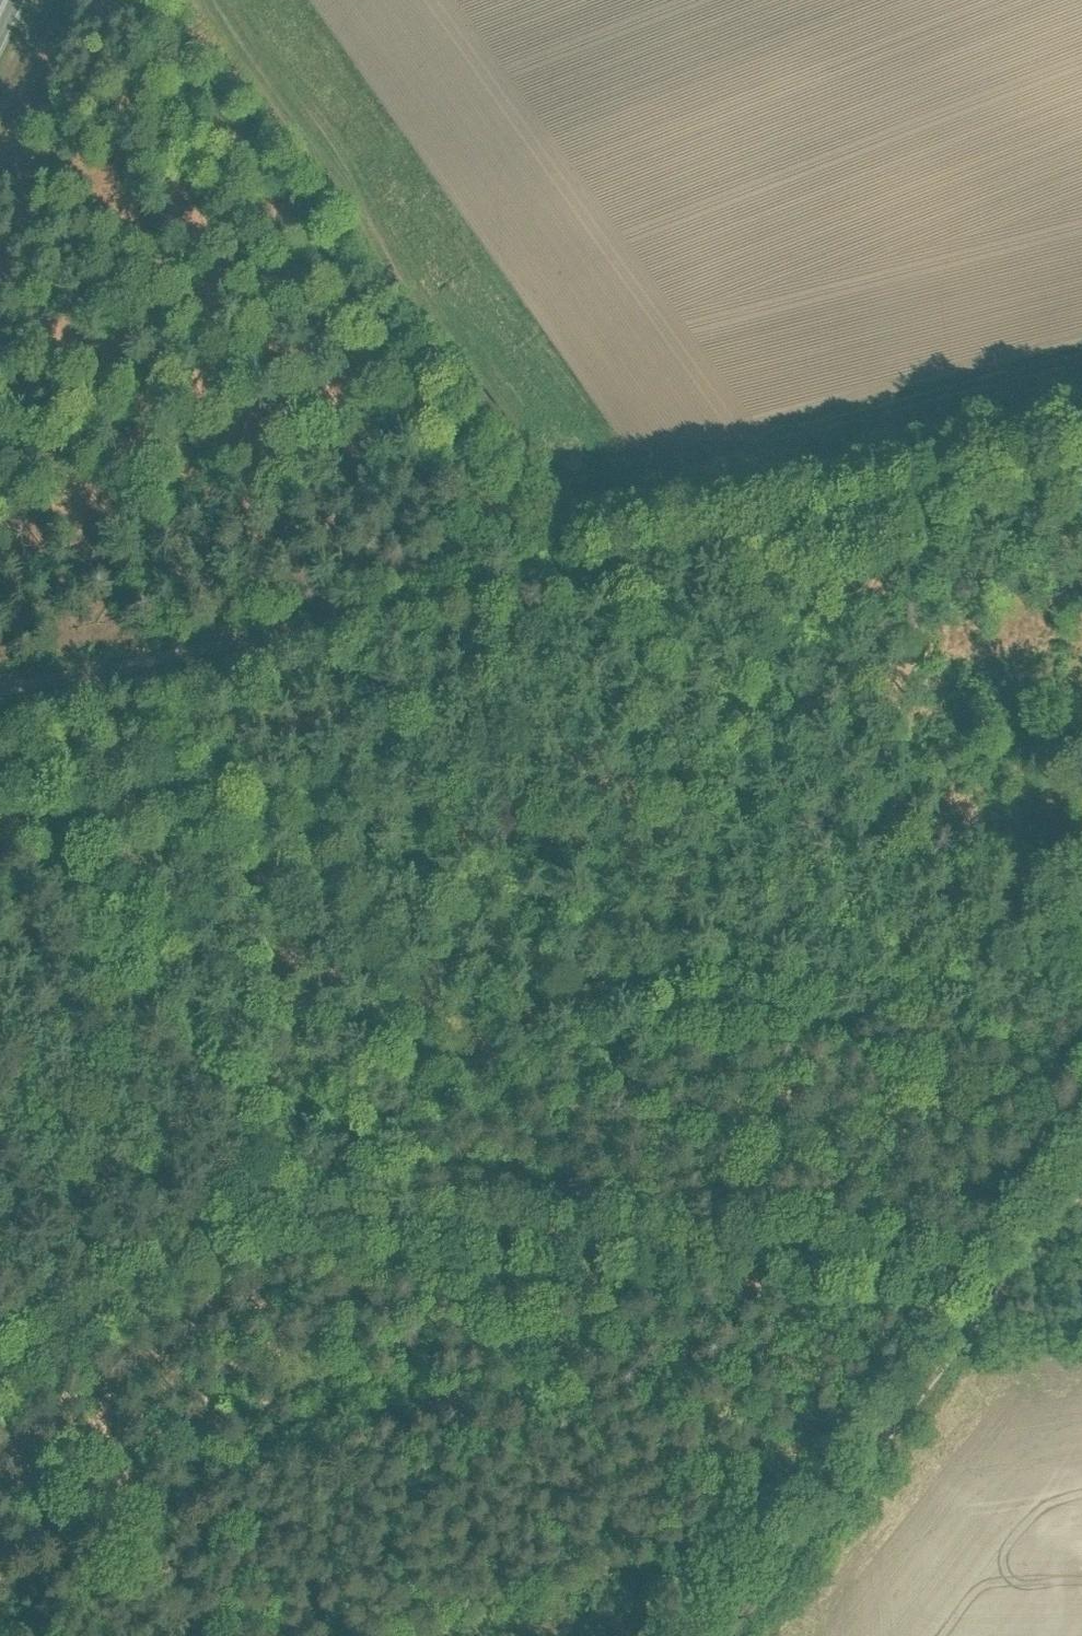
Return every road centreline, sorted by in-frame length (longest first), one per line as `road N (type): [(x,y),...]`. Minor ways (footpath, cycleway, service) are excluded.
road 1 (track): [(1034,1252),(257,1186)]
road 2 (track): [(1081,1192),(728,1635)]
road 3 (track): [(586,573),(1081,477)]

